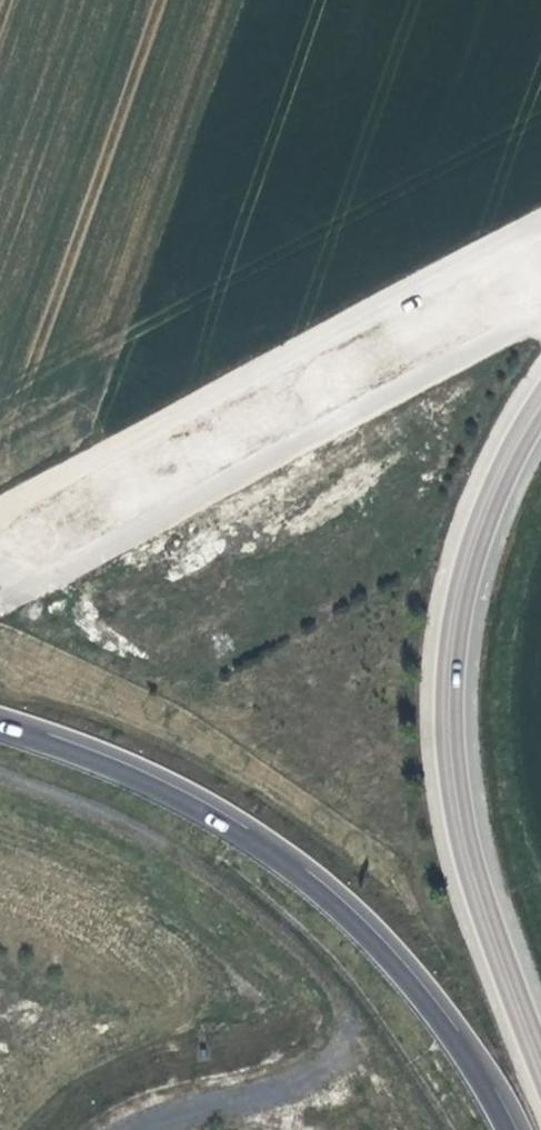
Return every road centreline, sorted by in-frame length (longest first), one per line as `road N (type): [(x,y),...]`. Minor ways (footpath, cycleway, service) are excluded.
road 1 (tertiary): [(540,1074),(499,964),(458,820),(446,722),(455,612),(495,492),(540,406)]
road 2 (motorway): [(517,1129),(458,1034),(355,918),(242,835),(117,765),(0,724)]
road 3 (track): [(540,315),(27,597),(0,584)]

